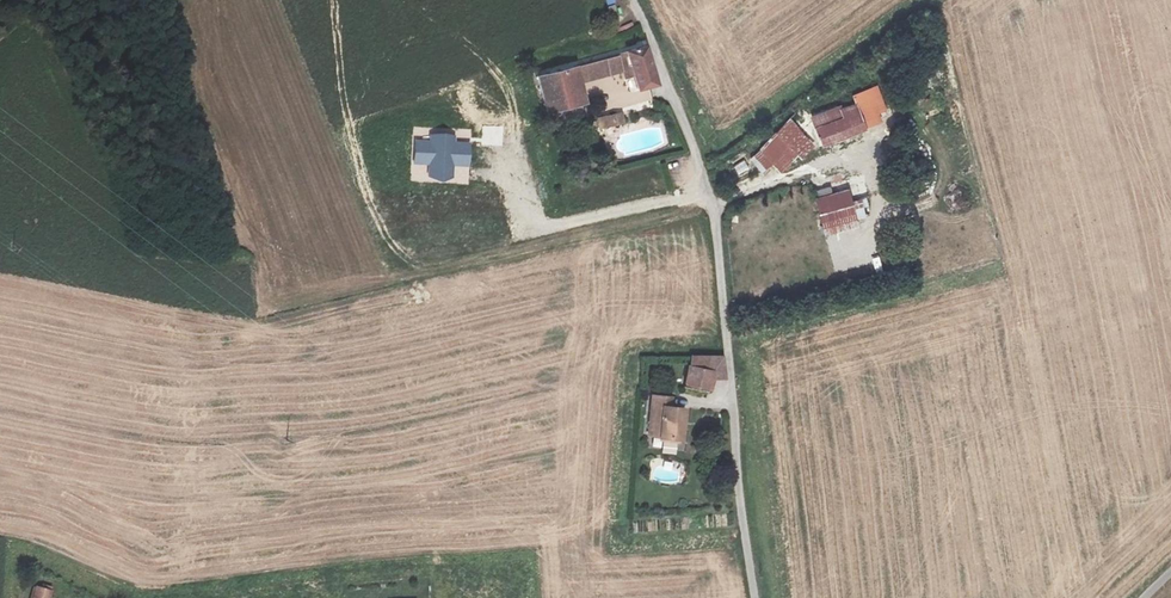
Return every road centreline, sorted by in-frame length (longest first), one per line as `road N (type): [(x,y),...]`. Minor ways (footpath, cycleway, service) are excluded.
road 1 (unclassified): [(649,13),(713,200),(757,597)]

